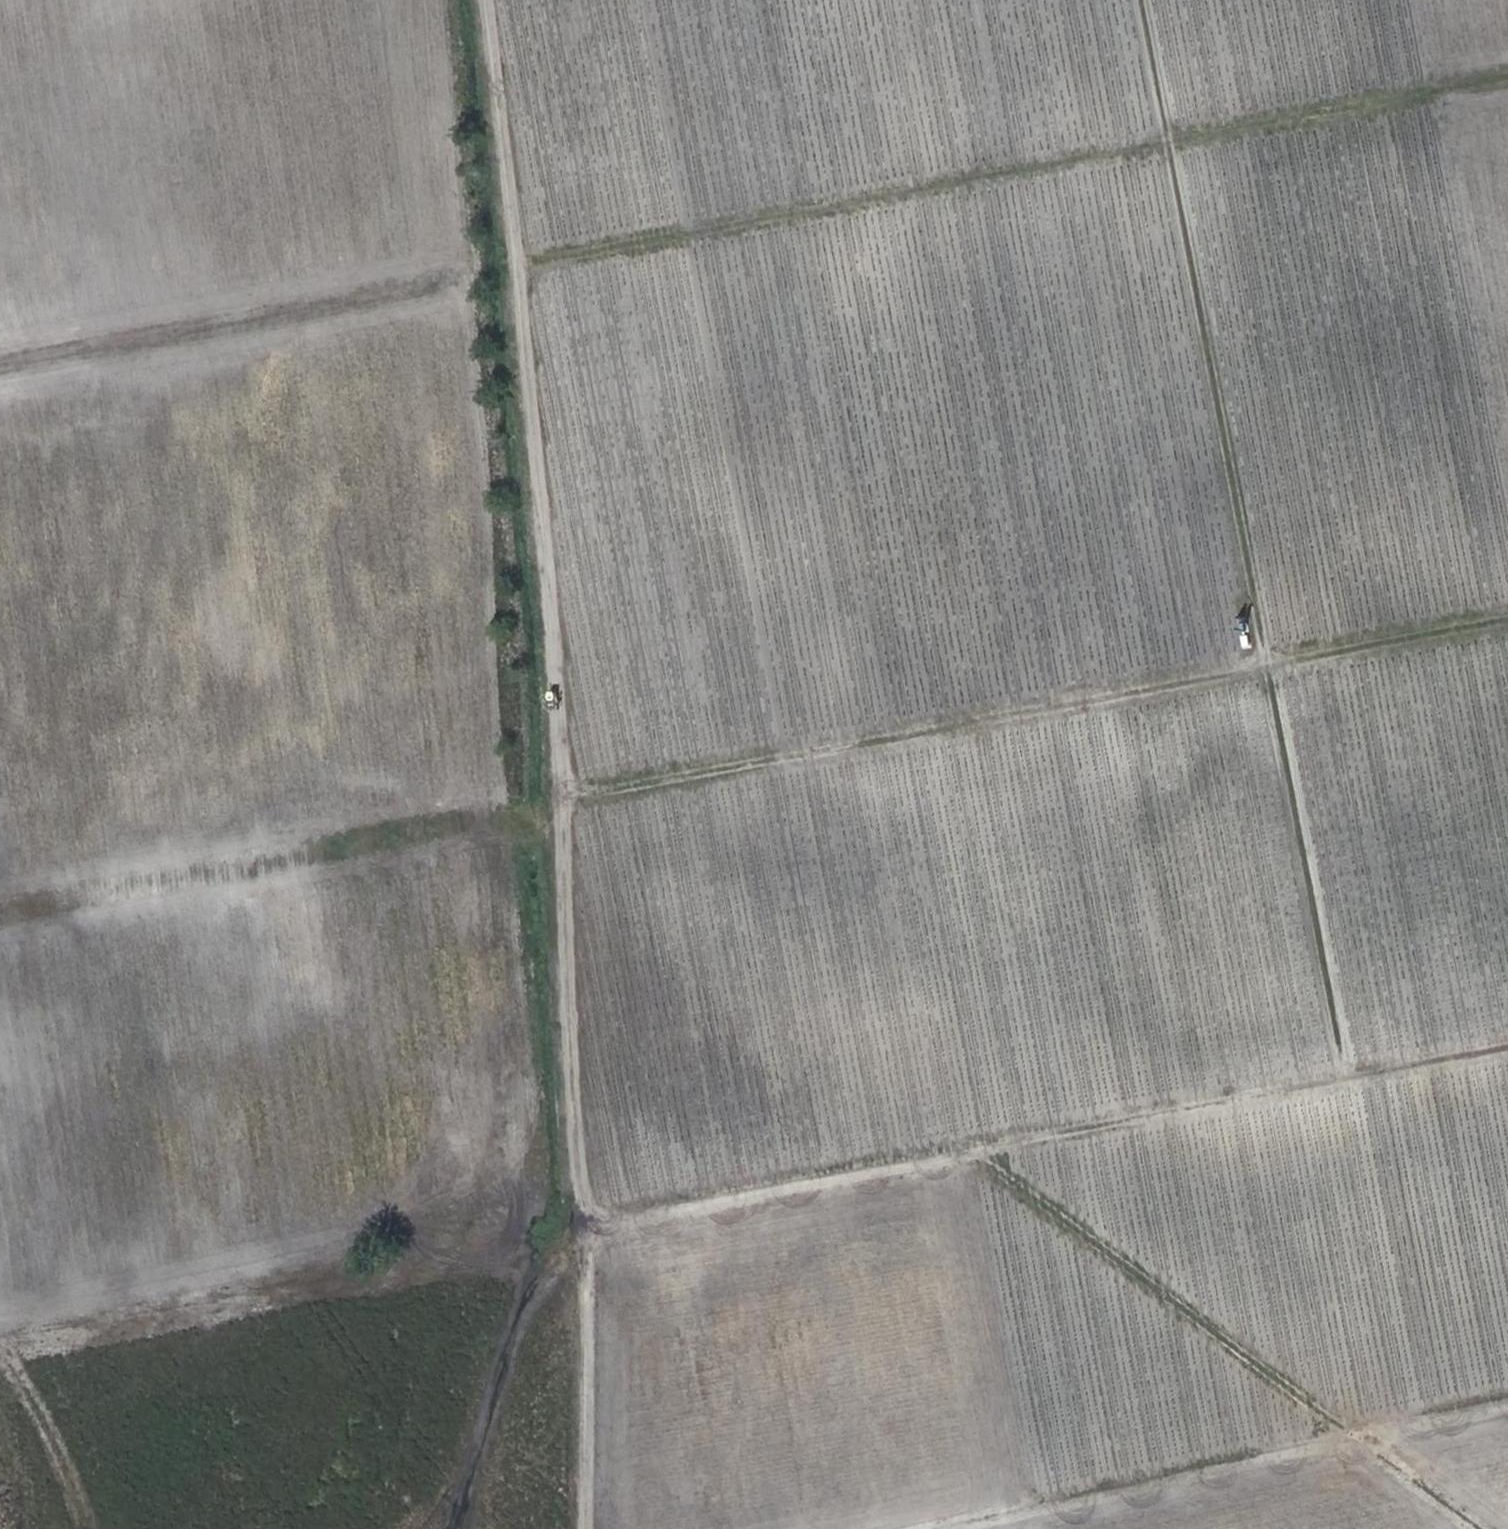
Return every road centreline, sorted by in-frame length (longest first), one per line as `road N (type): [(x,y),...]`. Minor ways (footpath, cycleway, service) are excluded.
road 1 (track): [(1507,1058),(639,1216),(609,1235),(594,1317),(636,1528)]
road 2 (track): [(1135,0),(1341,1089)]

